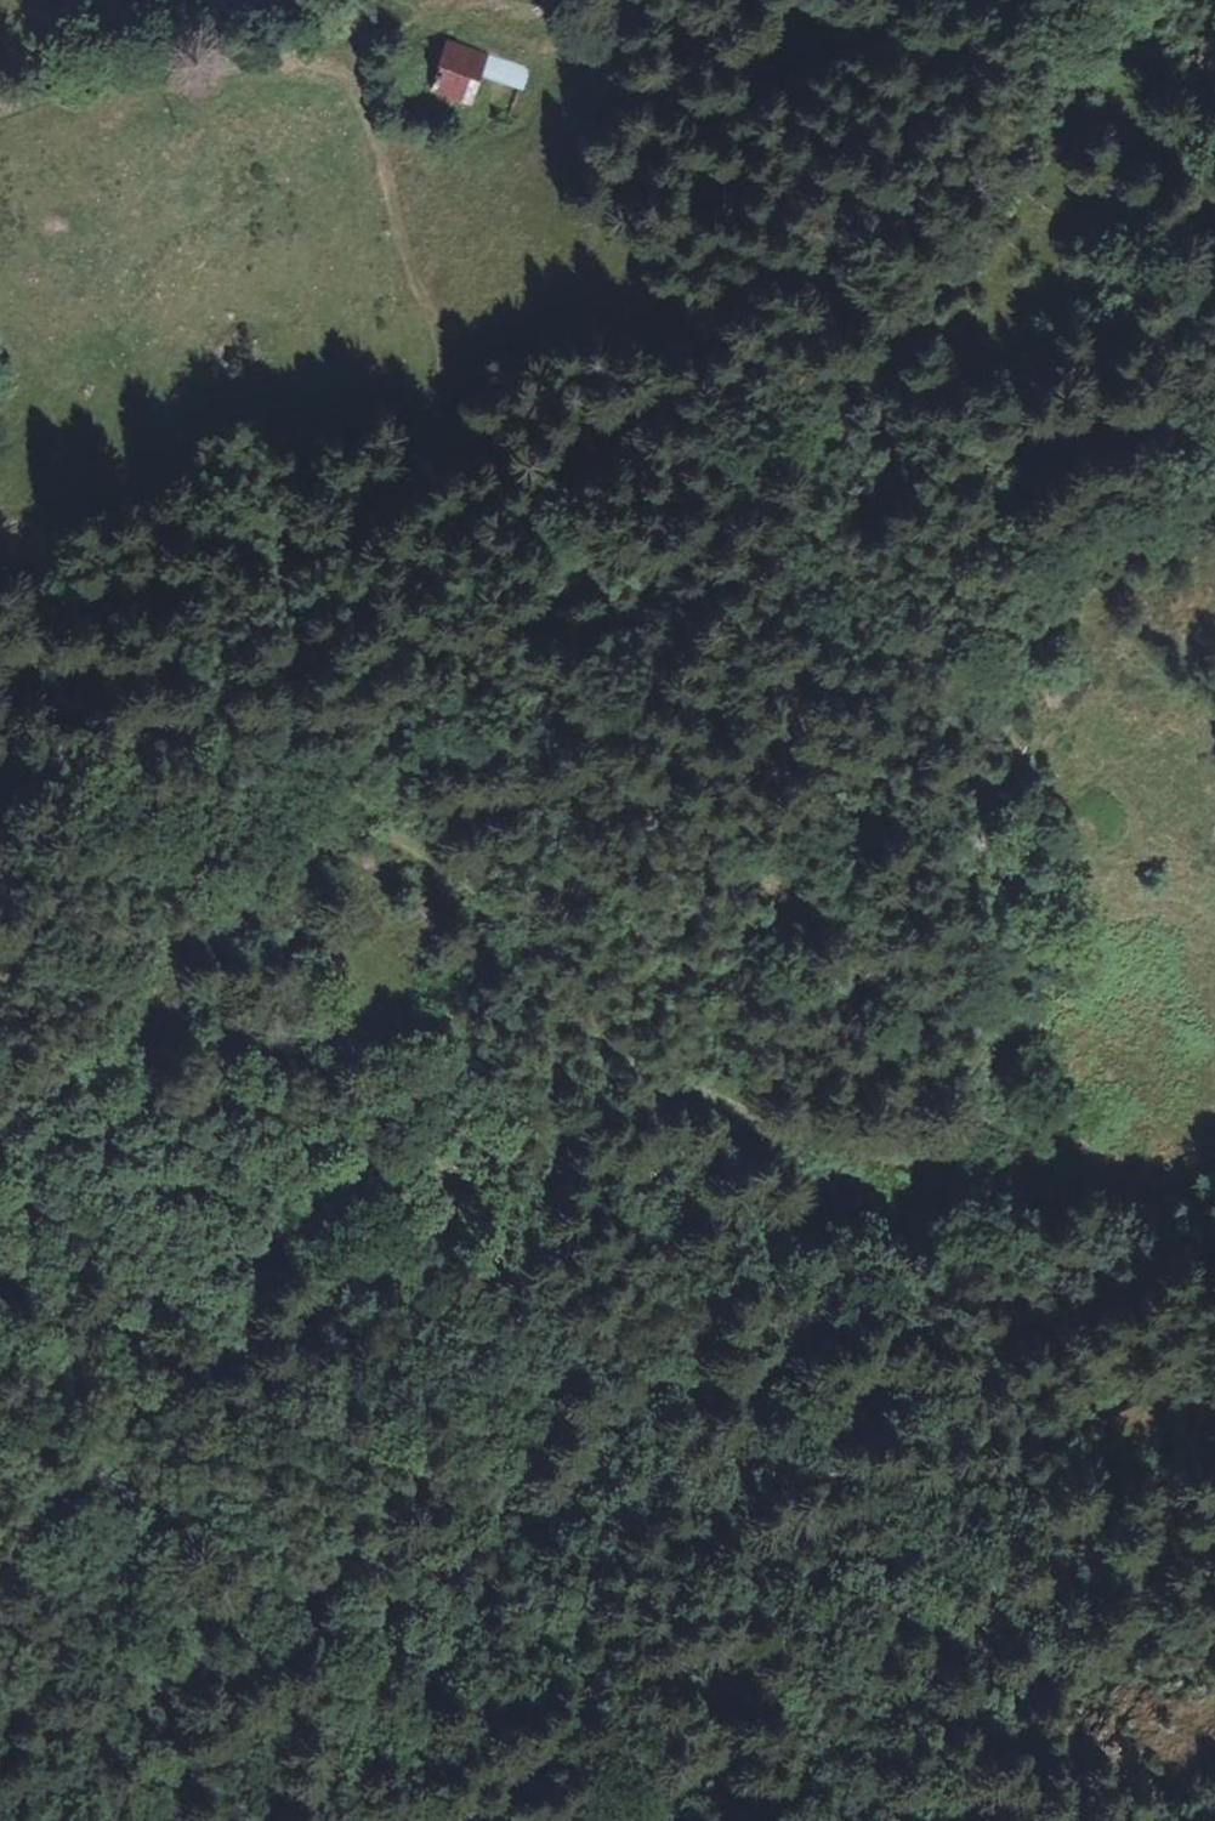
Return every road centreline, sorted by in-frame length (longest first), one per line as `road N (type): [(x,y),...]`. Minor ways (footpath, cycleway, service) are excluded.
road 1 (track): [(0,118),(116,80),(301,75),(358,91),(449,382),(429,427),(372,493),(295,633),(317,753),(349,798),(598,1026),(674,1085),(803,1138),(1018,1194),(1214,1127)]

